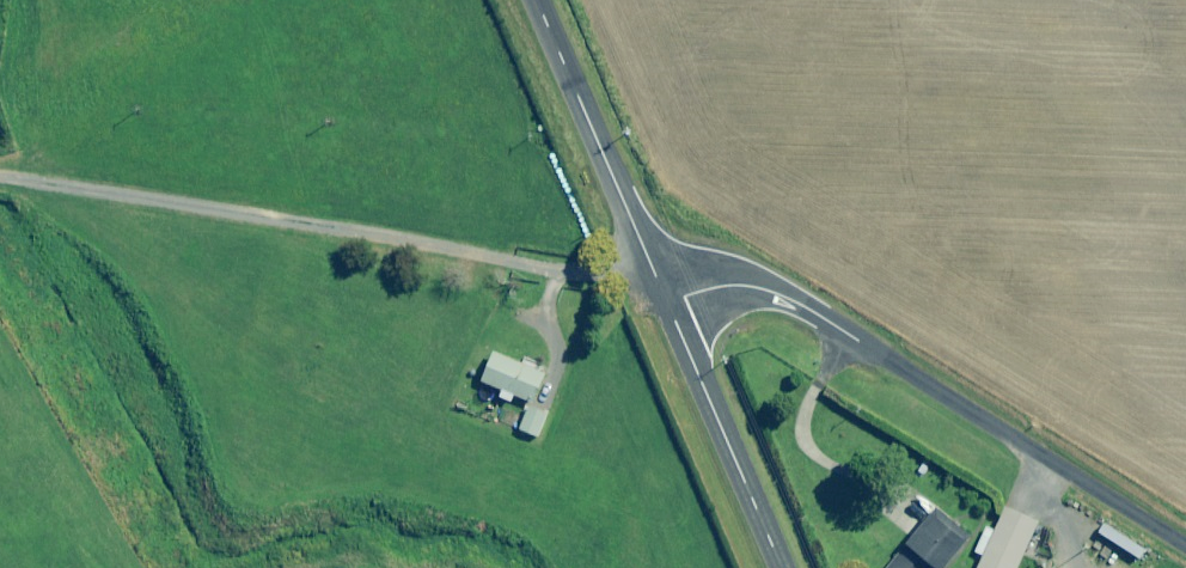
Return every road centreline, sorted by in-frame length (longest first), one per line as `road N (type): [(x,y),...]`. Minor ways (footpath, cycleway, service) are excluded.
road 1 (track): [(0,180),(141,191),(570,275),(604,274),(646,258)]
road 2 (unclassified): [(668,306),(732,285),(798,302),(1185,546)]
road 3 (unclassified): [(536,0),(668,306)]
road 4 (unclassified): [(668,306),(781,567)]

